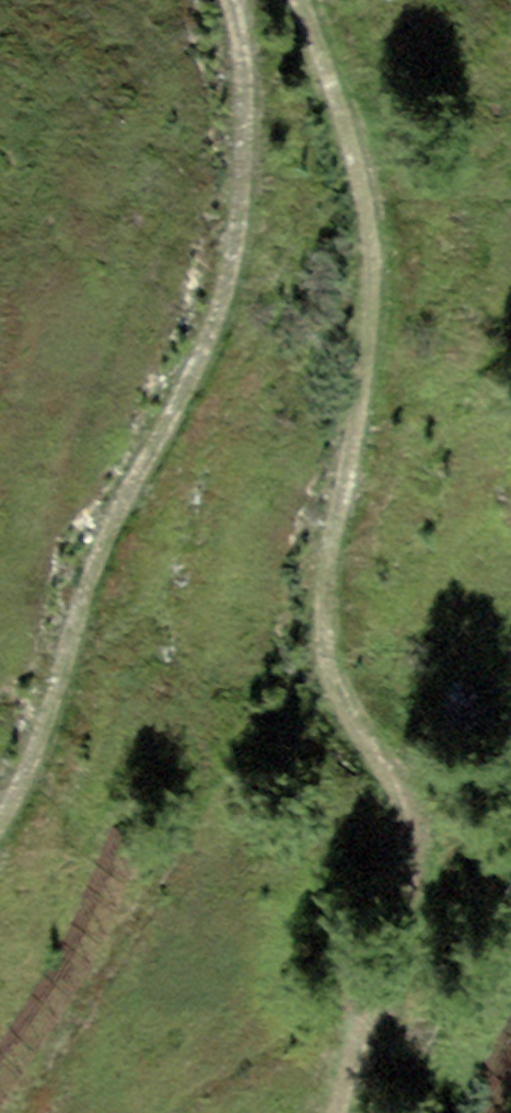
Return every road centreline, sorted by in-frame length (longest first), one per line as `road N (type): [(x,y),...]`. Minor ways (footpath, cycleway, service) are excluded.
road 1 (track): [(330,1112),(402,972),(411,813),(343,702),(327,654),(329,569),(367,381),(371,261),(361,167),(302,0)]
road 2 (track): [(230,0),(246,103),(226,296),(114,515),(41,738),(0,825)]

